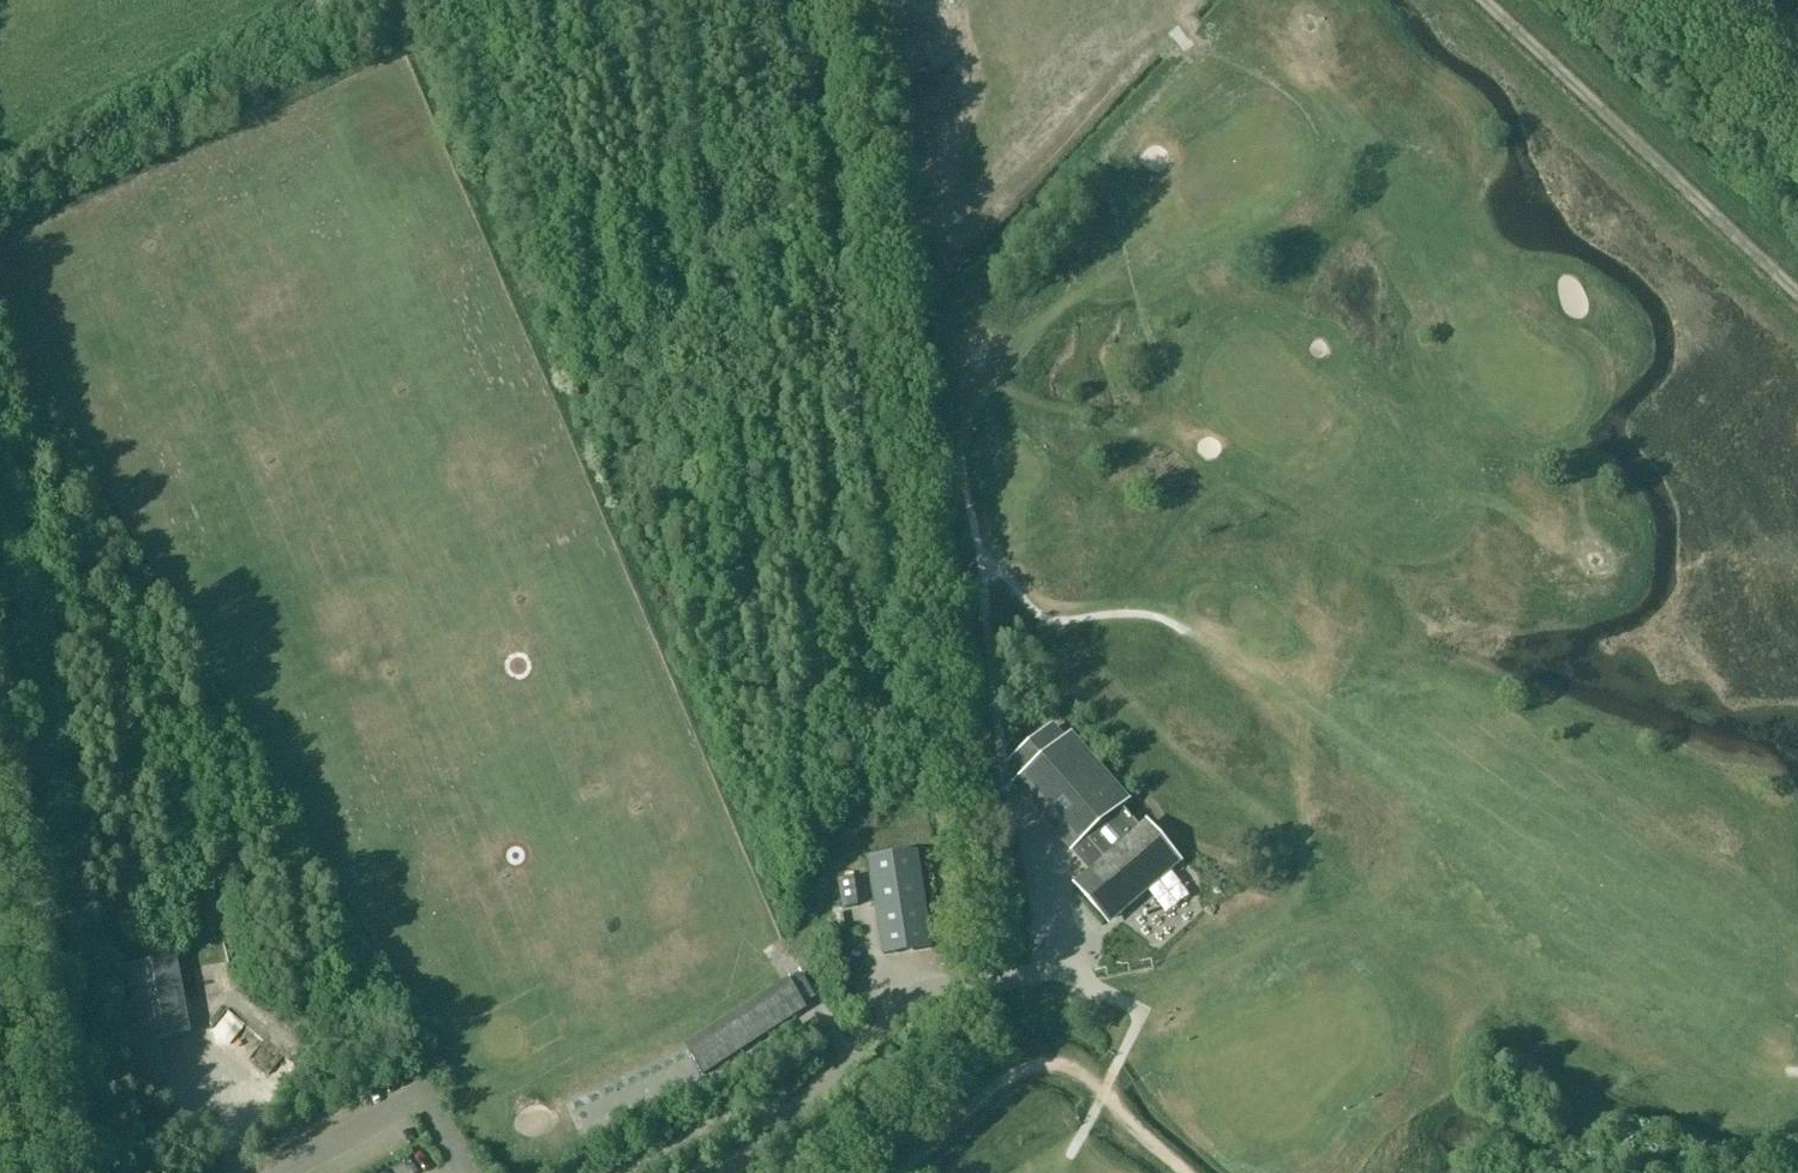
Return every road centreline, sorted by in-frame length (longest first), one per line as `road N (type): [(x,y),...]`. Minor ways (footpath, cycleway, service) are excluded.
road 1 (track): [(904,1172),(1000,1086),(1048,1066),(1090,1081),(1186,1172)]
road 2 (track): [(1660,0),(1797,128)]

